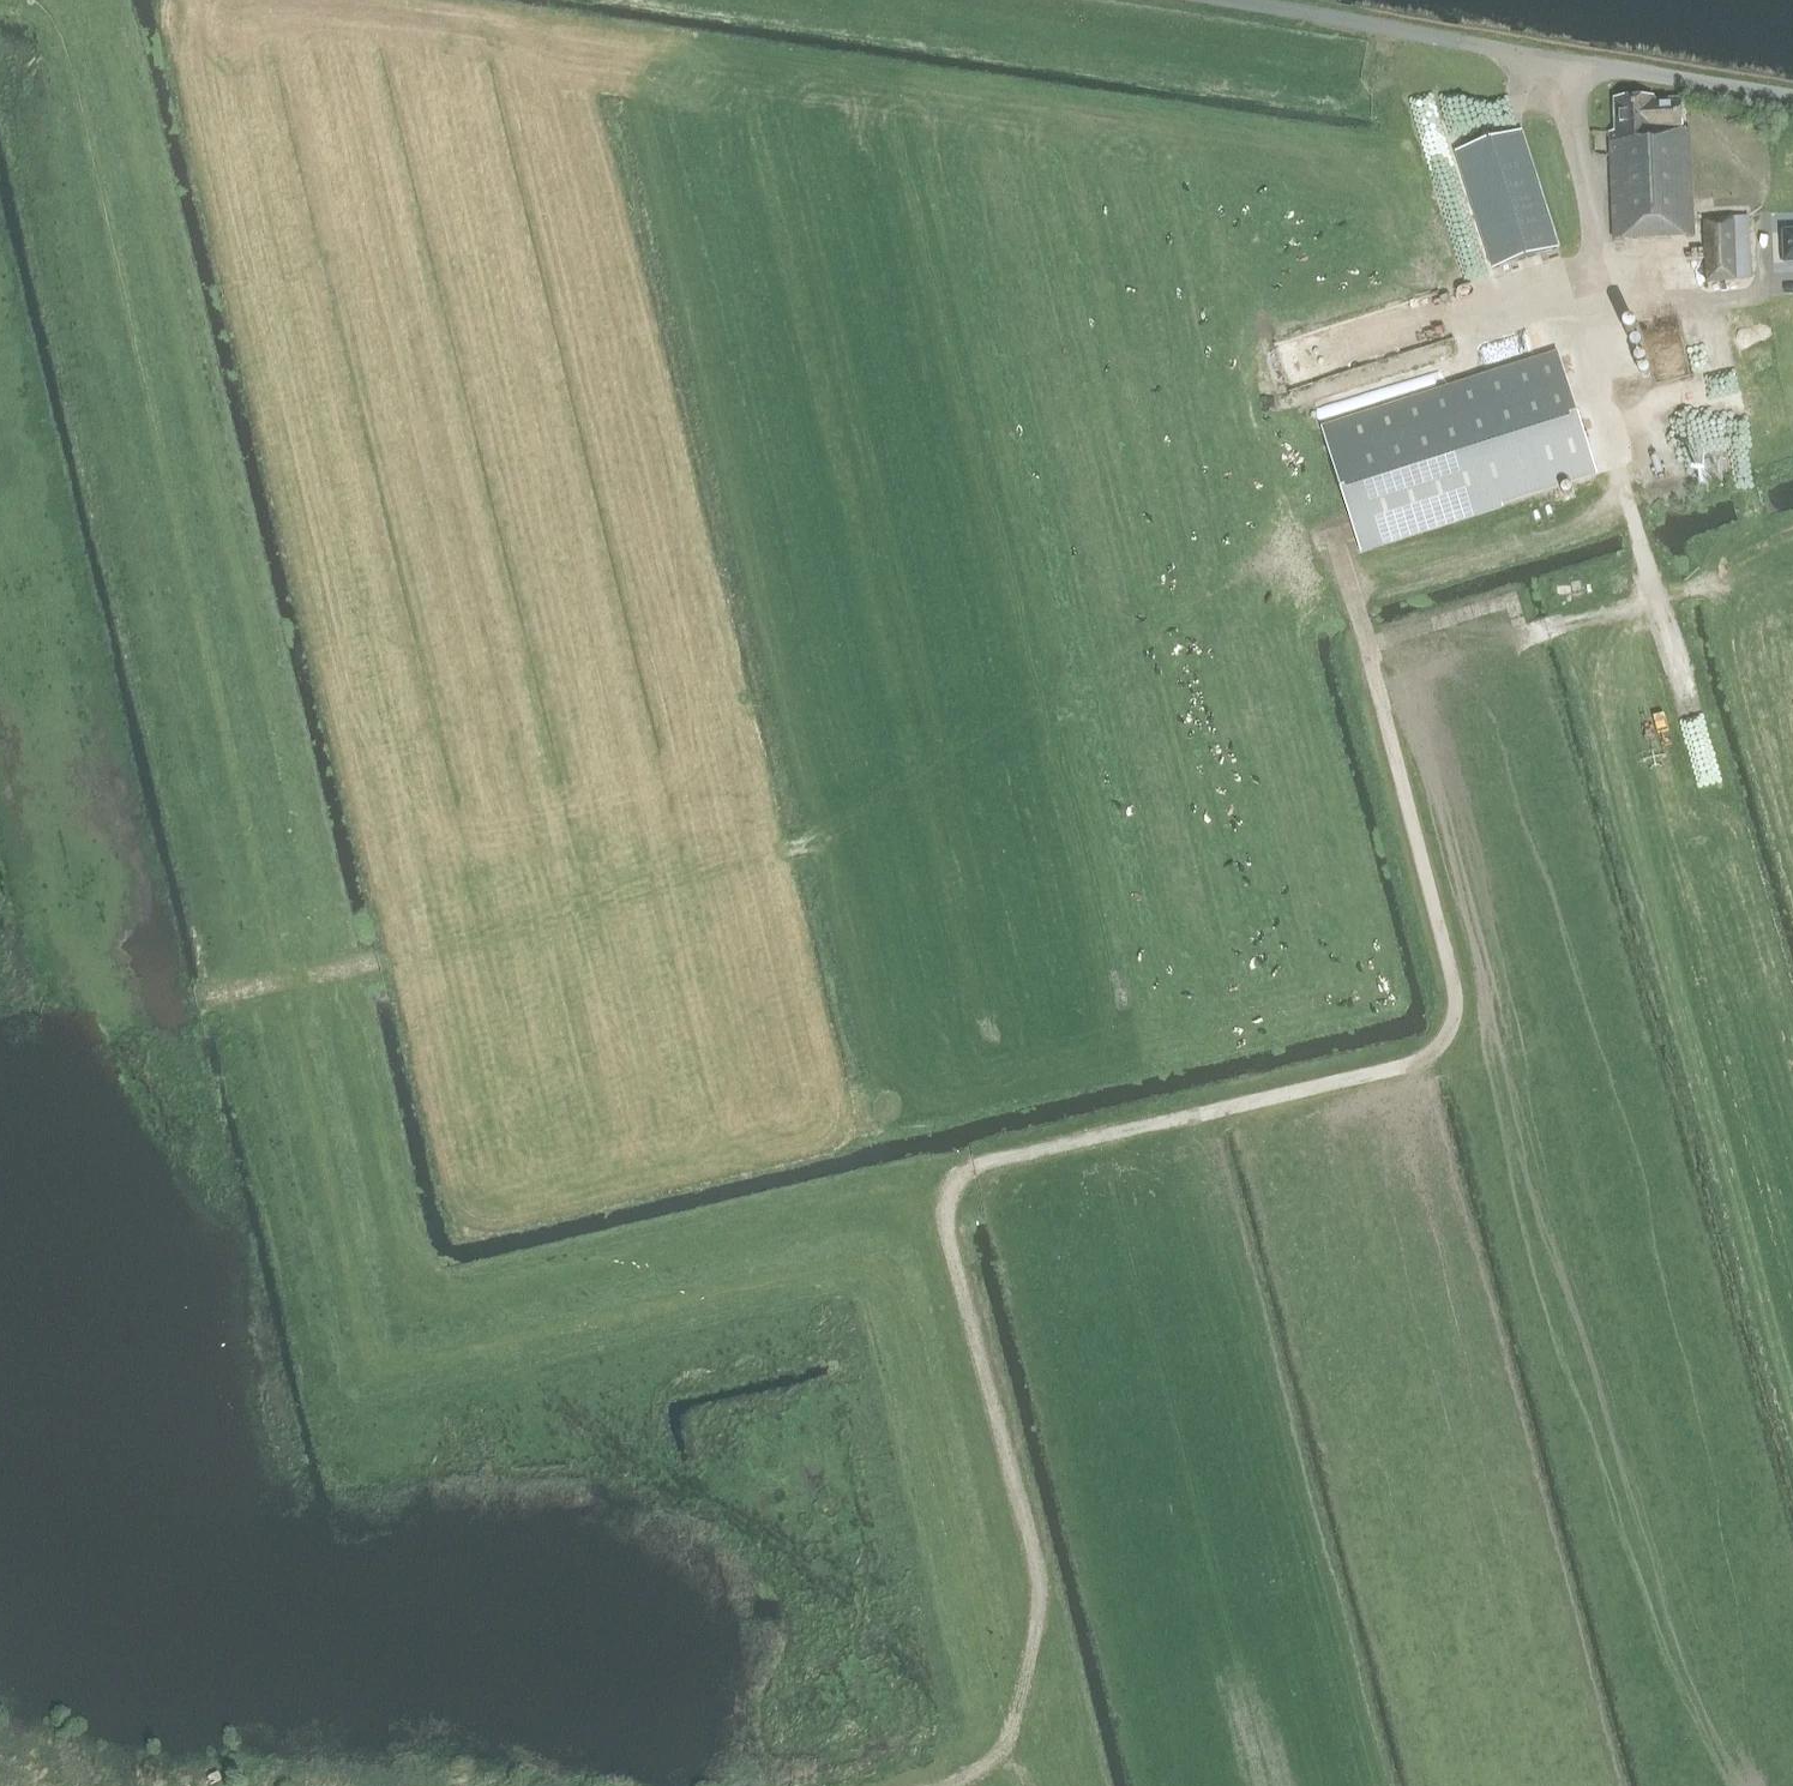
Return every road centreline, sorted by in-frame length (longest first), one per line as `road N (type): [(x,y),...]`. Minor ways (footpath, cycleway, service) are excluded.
road 1 (unclassified): [(1792,99),(1198,0)]

